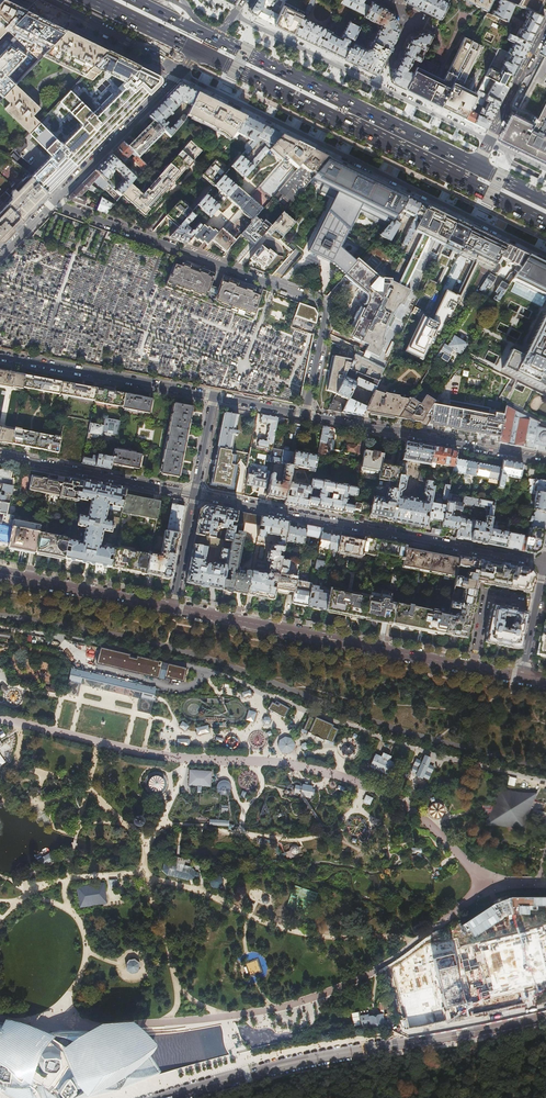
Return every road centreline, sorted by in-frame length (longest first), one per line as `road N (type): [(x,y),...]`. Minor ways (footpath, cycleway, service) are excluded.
road 1 (residential): [(545,252),(178,72)]
road 2 (residential): [(306,415),(324,304),(55,201)]
road 3 (tertiary): [(545,1015),(312,1059),(165,1097)]
road 4 (secondary): [(523,678),(173,607)]
road 5 (residential): [(545,564),(195,494)]
road 6 (primary): [(196,51),(470,184)]
road 7 (primary): [(477,167),(212,37)]
road 8 (residential): [(306,415),(545,461)]
road 9 (residential): [(0,356),(214,398)]
road 10 (residential): [(195,494),(0,456)]
road 11 (residential): [(178,72),(55,201)]
road 12 (secondary): [(173,607),(0,573)]
road 13 (residential): [(234,14),(380,87)]
road 14 (residential): [(545,30),(488,142)]
road 15 (residential): [(380,87),(488,142)]

